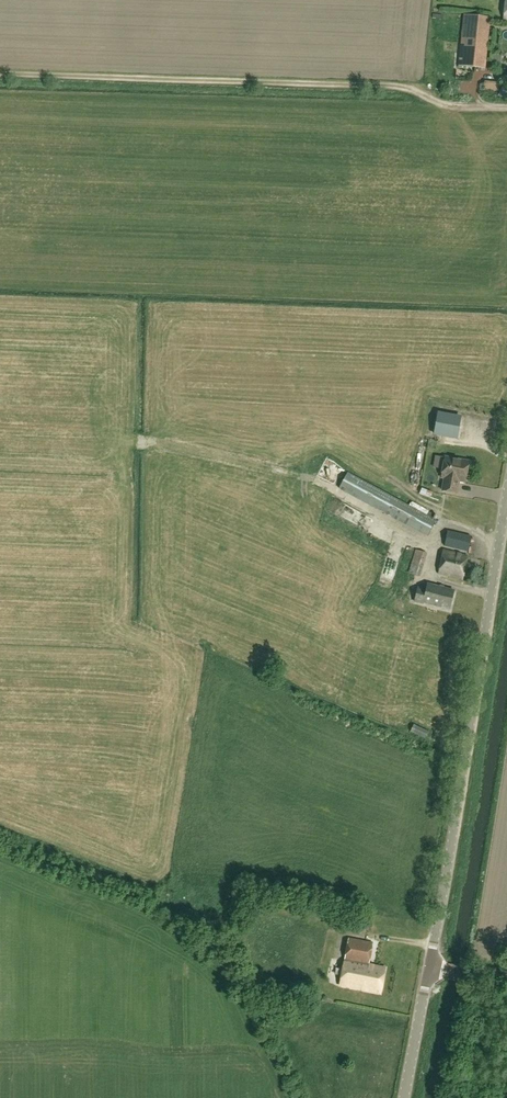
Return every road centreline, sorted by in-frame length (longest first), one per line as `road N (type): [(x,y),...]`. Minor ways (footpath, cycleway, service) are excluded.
road 1 (track): [(506,107),(445,103),(403,88),(0,75)]
road 2 (tertiary): [(429,970),(506,496)]
road 3 (tertiary): [(405,1097),(429,970)]

